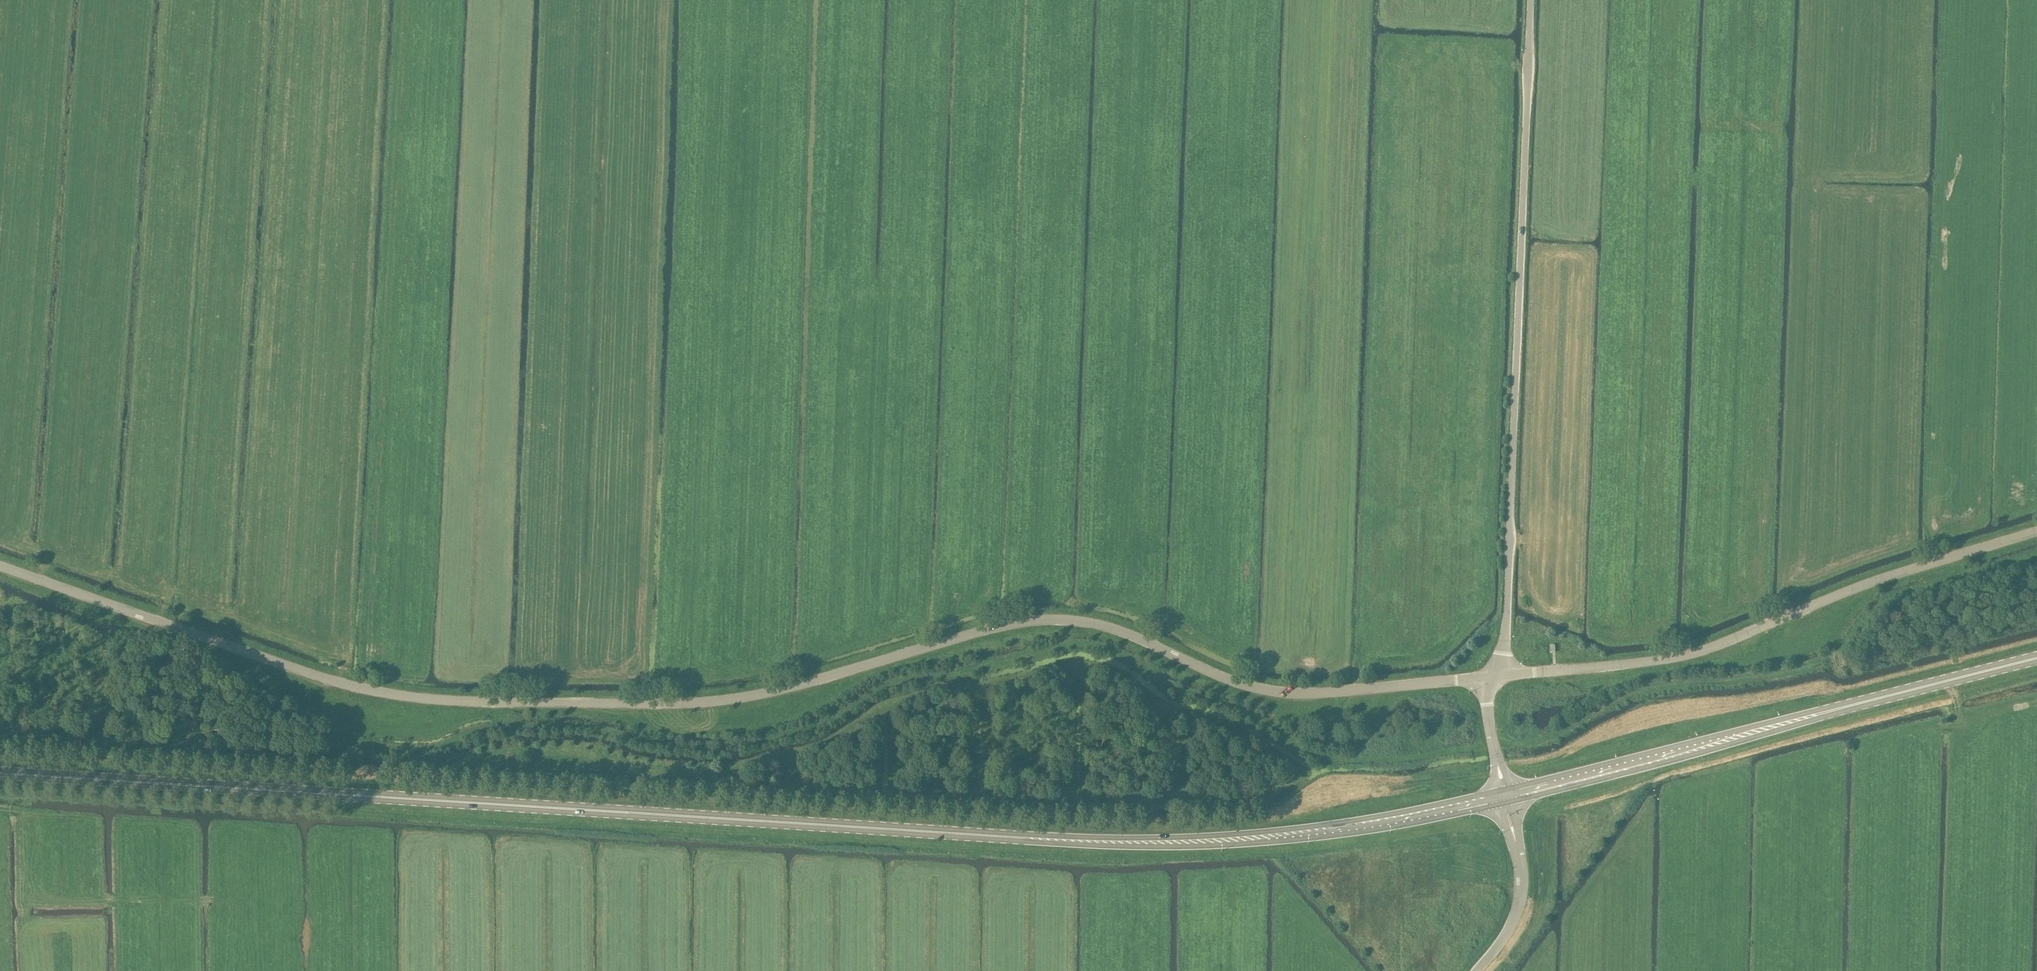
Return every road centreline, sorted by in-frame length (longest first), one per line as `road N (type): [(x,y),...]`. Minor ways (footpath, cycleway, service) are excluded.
road 1 (unclassified): [(0,567),(320,677),(422,700),(711,701),(804,684),(1039,619),(1104,626),(1278,694),(1482,677)]
road 2 (primary): [(1291,836),(1040,838),(0,774)]
road 3 (unclassified): [(1499,676),(1529,0)]
road 4 (unclassified): [(1499,676),(1672,661),(1881,580),(2036,532)]
road 5 (primary): [(2036,658),(1506,795)]
road 6 (track): [(0,810),(23,812),(25,899),(222,901),(225,970)]
road 7 (primary): [(1291,836),(1506,795)]
road 8 (tertiary): [(1476,970),(1514,918),(1520,883),(1506,795)]
road 9 (track): [(669,533),(662,705)]
road 10 (unclassified): [(1506,795),(1482,677)]

